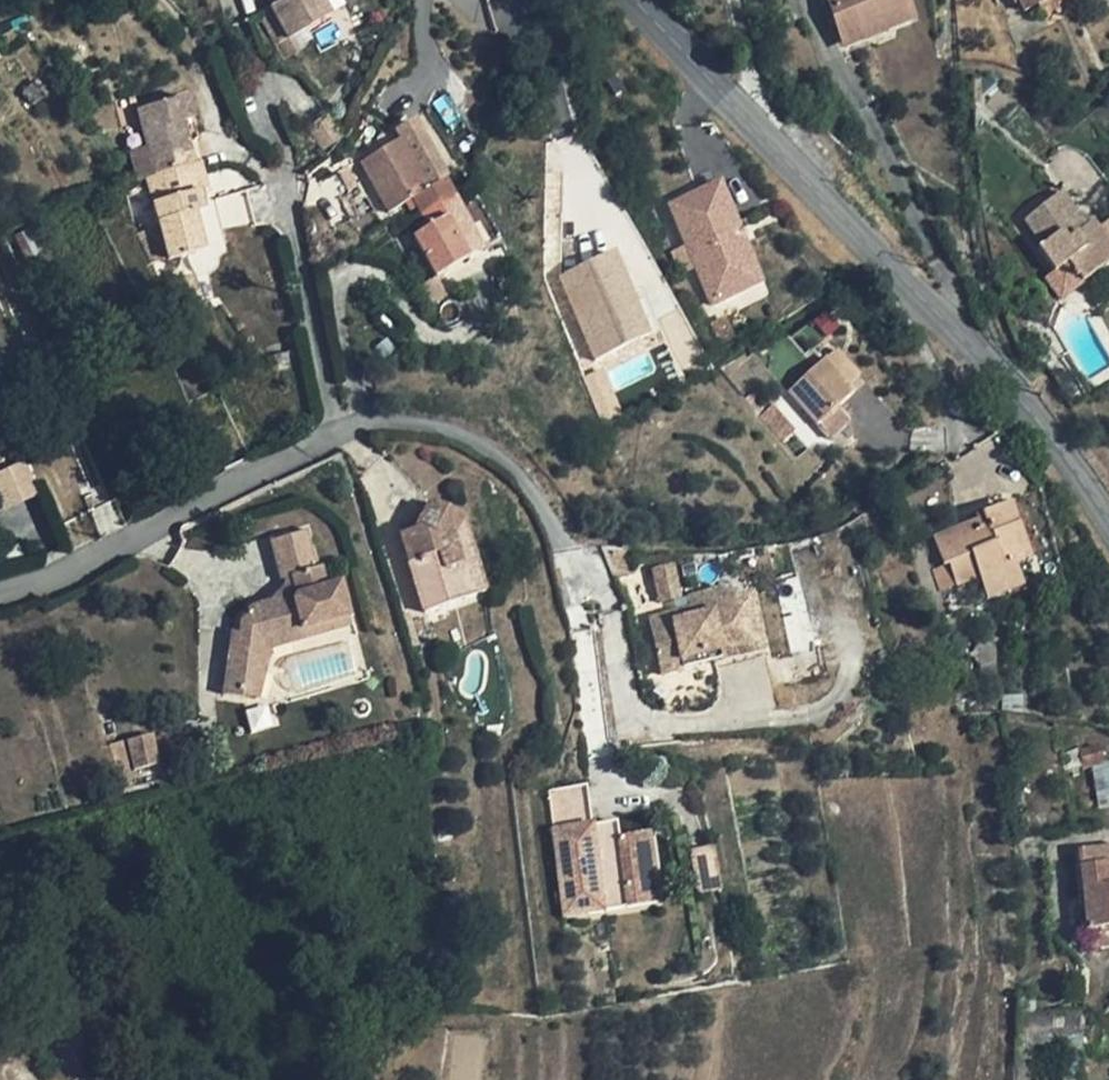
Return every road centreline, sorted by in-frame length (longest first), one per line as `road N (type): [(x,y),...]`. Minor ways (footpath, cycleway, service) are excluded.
road 1 (tertiary): [(635,0),(1048,430),(1108,516)]
road 2 (residential): [(332,437),(40,581),(0,593)]
road 3 (residential): [(332,437),(333,412),(265,93)]
road 4 (residential): [(565,541),(526,480),(470,438),(404,423),(363,424),(332,437)]
road 5 (residential): [(97,1079),(66,1037),(0,893)]

